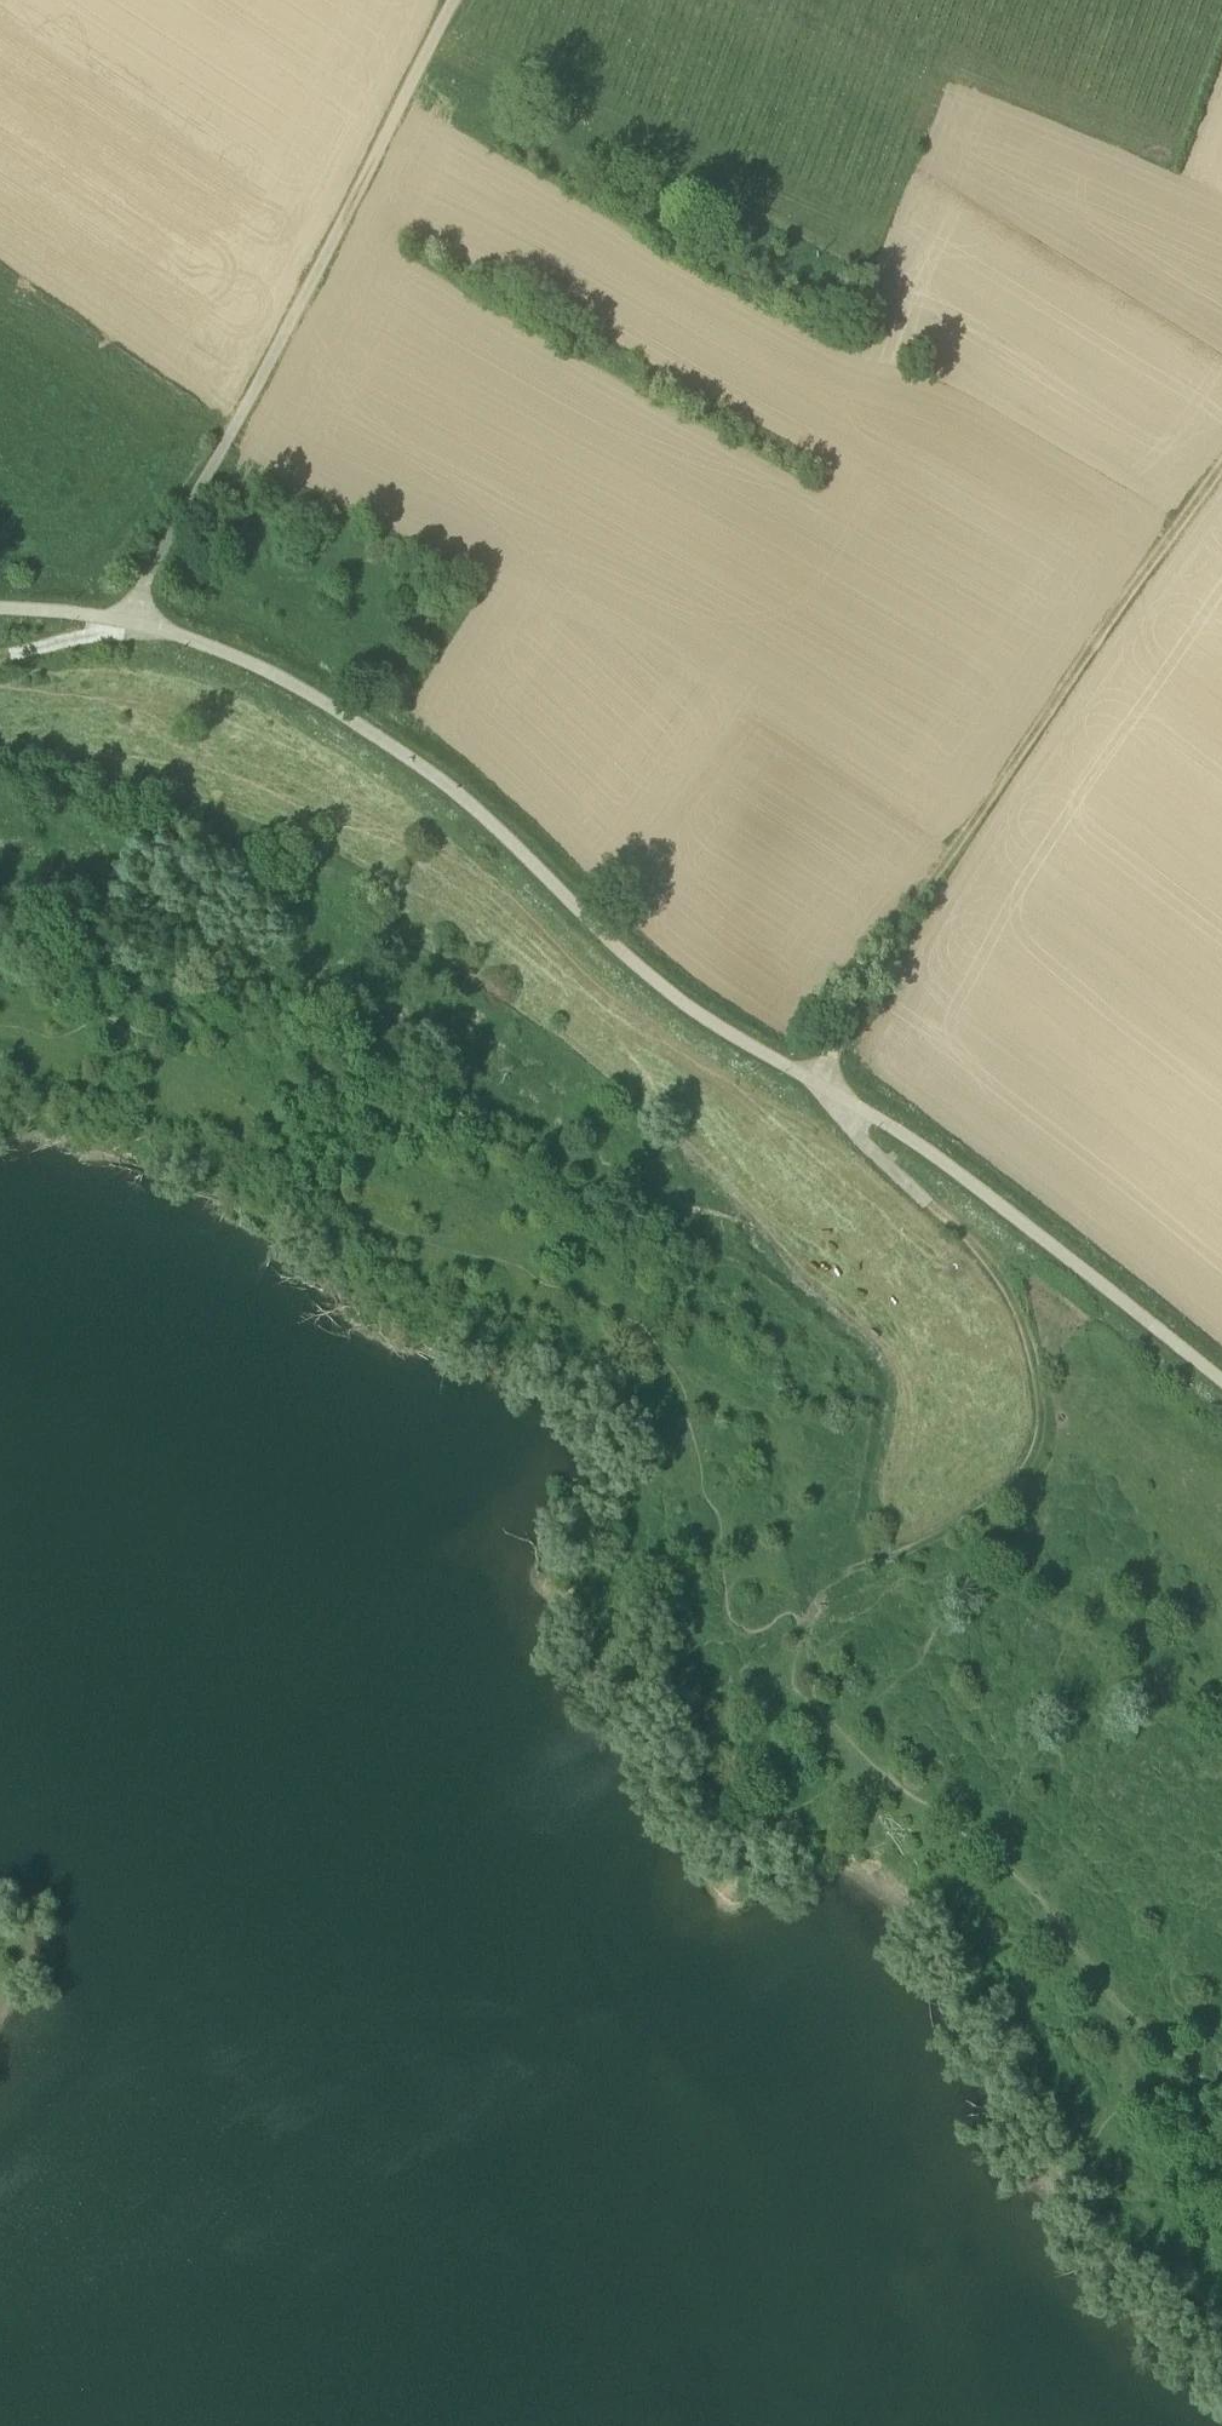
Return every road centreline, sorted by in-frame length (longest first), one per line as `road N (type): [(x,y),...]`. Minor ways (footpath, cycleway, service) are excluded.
road 1 (track): [(813,1089),(983,813),(1221,470)]
road 2 (unclassified): [(454,0),(269,368),(124,625)]
road 3 (track): [(926,1212),(1011,1305),(1029,1344),(1039,1418),(1032,1452),(976,1518),(831,1586),(815,1614)]

